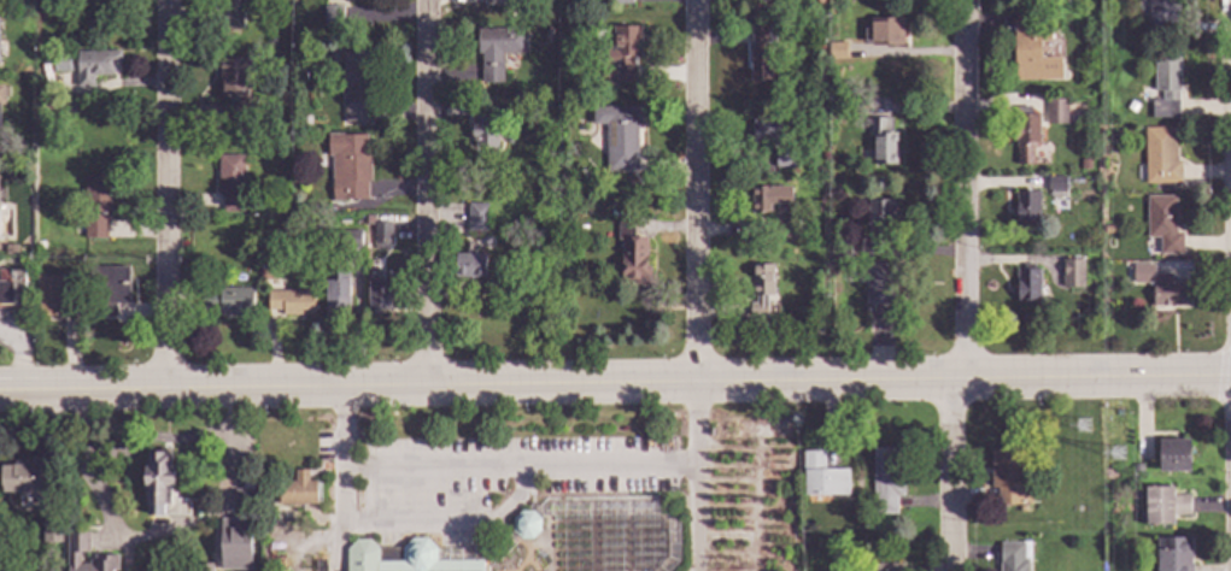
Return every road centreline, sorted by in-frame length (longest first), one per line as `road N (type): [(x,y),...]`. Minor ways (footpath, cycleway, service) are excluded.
road 1 (secondary): [(1230,378),(0,387)]
road 2 (residential): [(946,570),(948,405),(961,348),(961,0)]
road 3 (residential): [(169,387),(169,0)]
road 4 (residential): [(428,382),(427,0)]
road 5 (residential): [(691,377),(692,0)]

